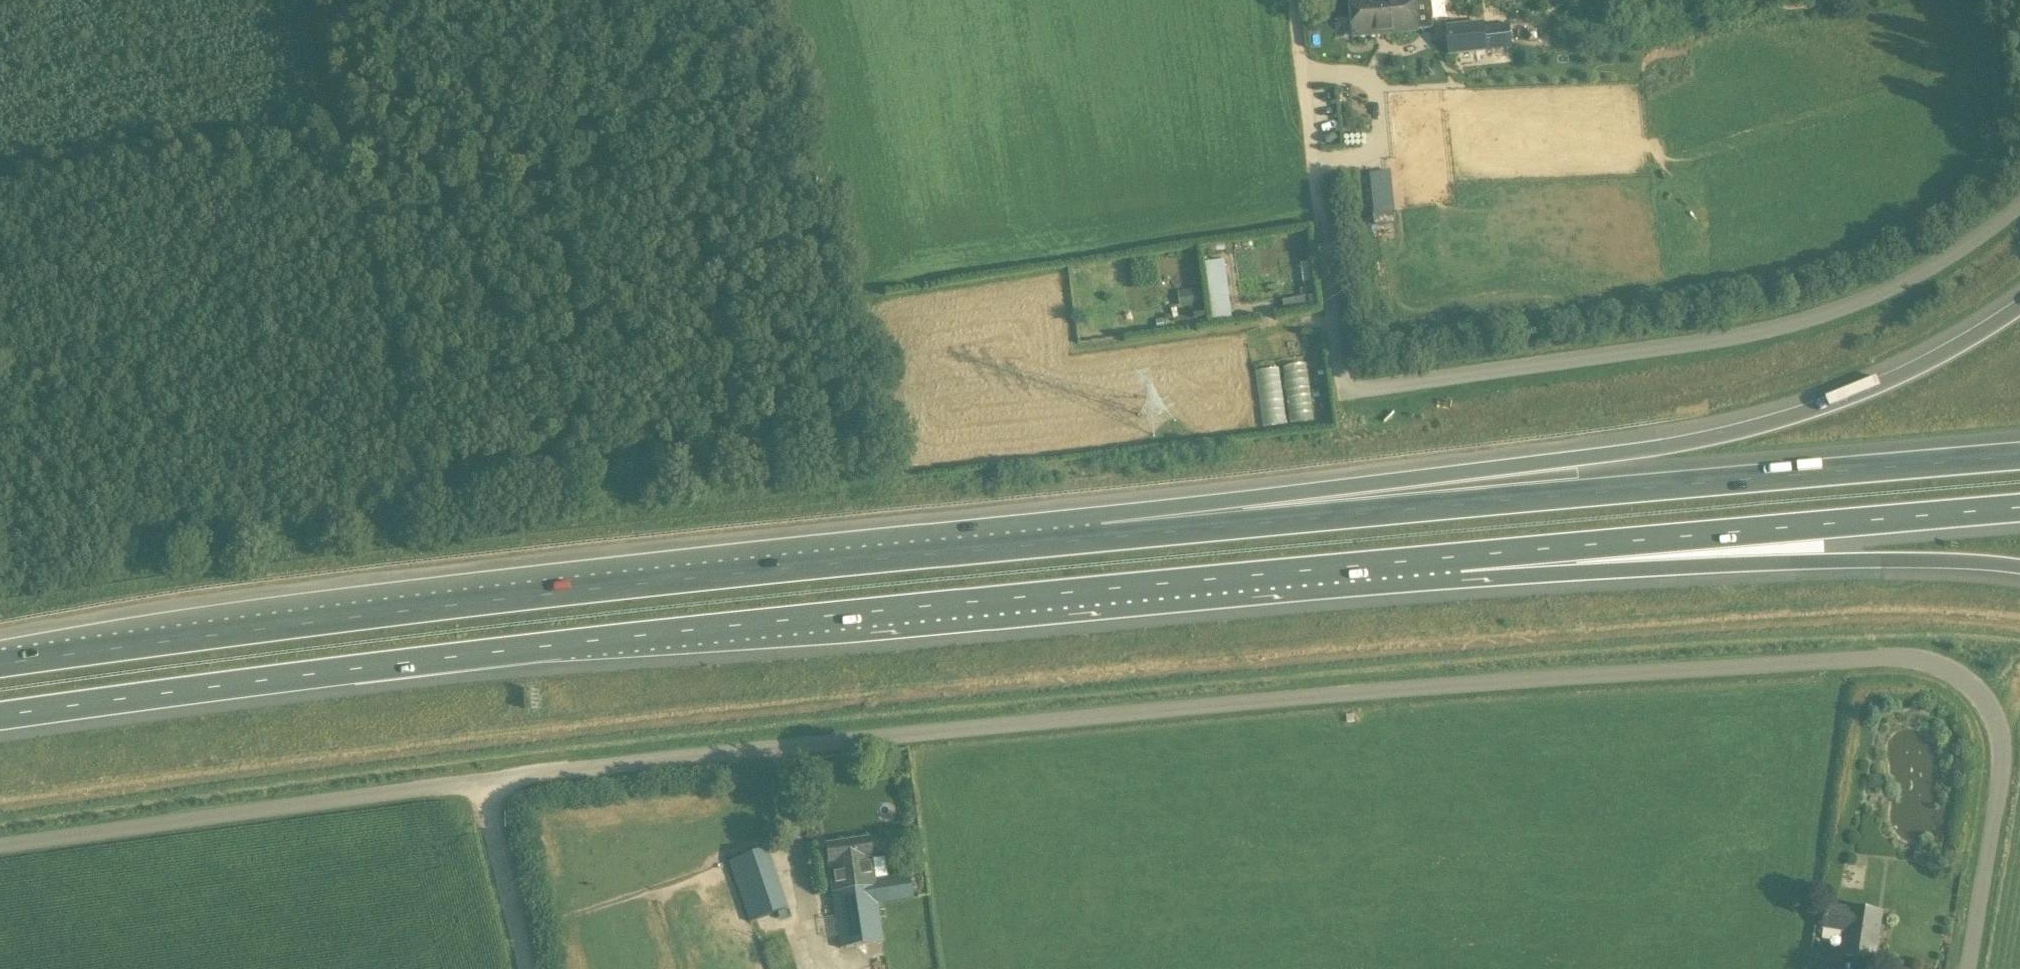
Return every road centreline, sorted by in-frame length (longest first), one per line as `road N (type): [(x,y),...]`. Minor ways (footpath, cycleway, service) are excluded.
road 1 (unclassified): [(1968,968),(2002,743),(1986,699),(1945,667),(1918,660),(1400,686),(485,780)]
road 2 (motorway): [(0,720),(561,646),(1455,556)]
road 3 (motorway): [(1099,536),(293,623),(0,664)]
road 4 (motorway): [(2019,310),(1880,389),(1714,438),(1318,489),(1099,536)]
road 5 (motorway): [(2019,455),(1099,536)]
road 6 (unclassified): [(1344,391),(1784,328),(1880,300),(1957,259),(2019,204)]
road 7 (motorway): [(1455,556),(2019,511)]
road 8 (motorway): [(1455,556),(1665,567),(2019,567)]
road 9 (unclassified): [(485,780),(0,846)]
road 10 (track): [(1344,391),(1292,0)]
road 11 (unclassified): [(527,968),(485,780)]

